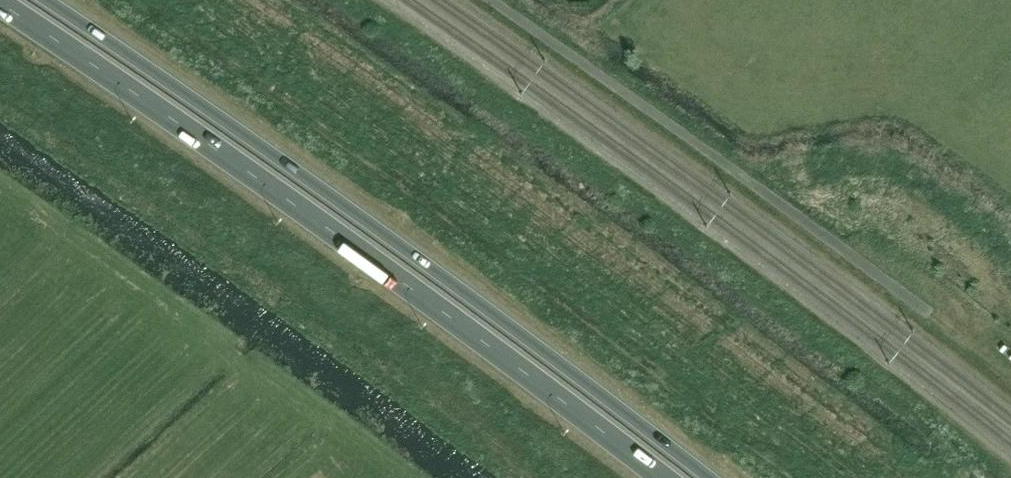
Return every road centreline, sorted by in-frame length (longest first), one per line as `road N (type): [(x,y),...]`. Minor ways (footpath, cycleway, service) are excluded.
road 1 (trunk): [(706,477),(386,235),(39,0)]
road 2 (trunk): [(0,6),(114,79),(662,477)]

